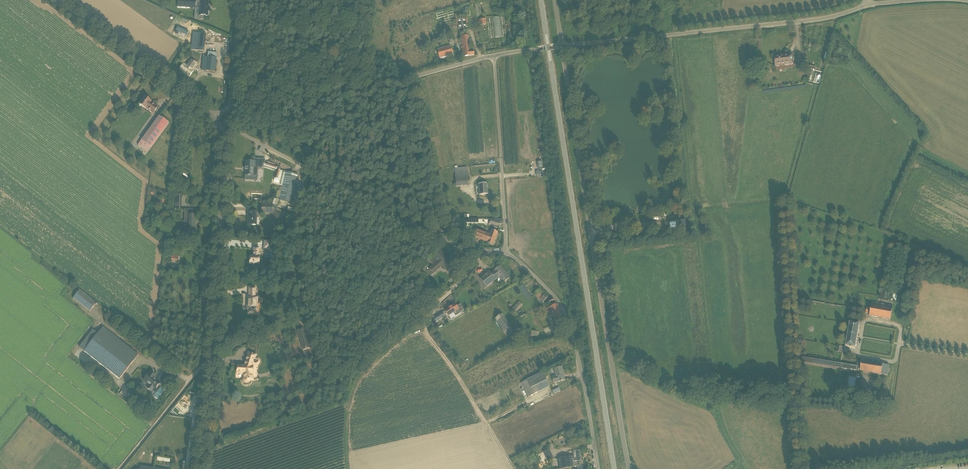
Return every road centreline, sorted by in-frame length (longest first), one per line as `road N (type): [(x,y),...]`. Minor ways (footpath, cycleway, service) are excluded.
road 1 (unclassified): [(629,468),(561,47)]
road 2 (unclassified): [(198,468),(215,352),(221,129)]
road 3 (unclassified): [(507,253),(481,255),(433,238),(221,129)]
road 4 (unclassified): [(561,47),(817,20),(867,5)]
road 5 (unclassified): [(495,56),(338,96),(230,109)]
road 6 (unclassified): [(598,468),(562,308),(507,253)]
road 7 (unclassified): [(214,118),(50,0)]
road 8 (unclassified): [(507,253),(495,56)]
road 9 (track): [(796,402),(784,207)]
road 10 (track): [(431,314),(361,373),(348,416),(349,468)]
road 11 (track): [(513,468),(461,378),(426,335),(431,314)]
road 12 (track): [(897,356),(891,412),(796,402)]
road 13 (track): [(215,352),(120,468)]
road 14 (track): [(967,270),(916,252),(897,325)]

